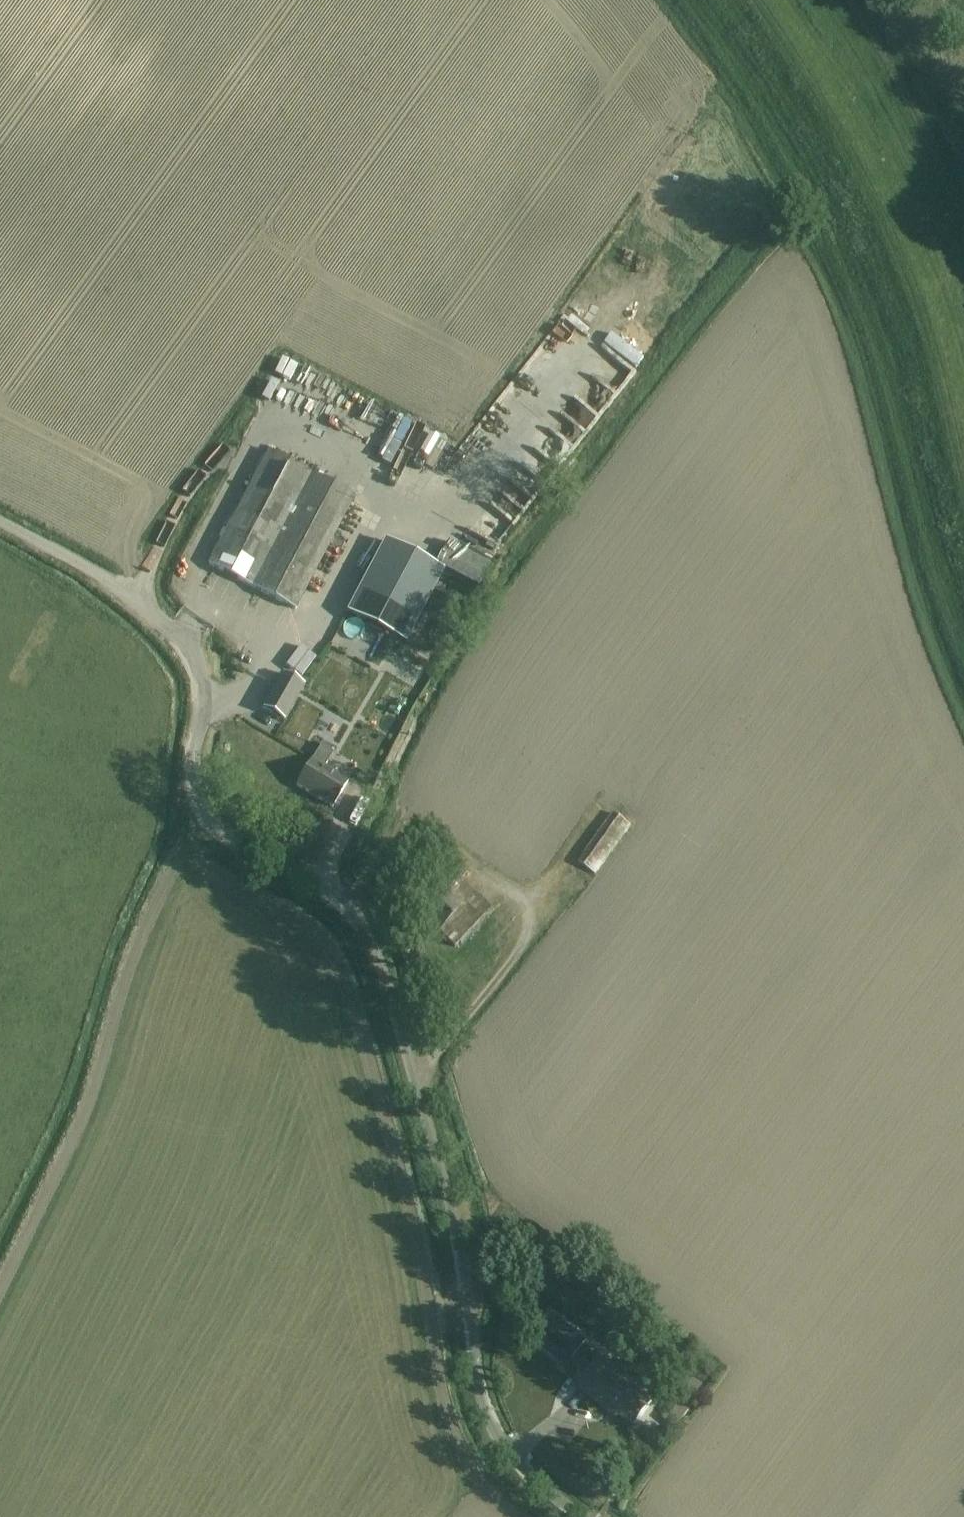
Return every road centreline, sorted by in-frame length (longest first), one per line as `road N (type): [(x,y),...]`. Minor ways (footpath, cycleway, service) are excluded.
road 1 (unclassified): [(584,1516),(535,1482),(492,1426),(451,1207),(382,970),(358,917),(322,888),(251,855),(200,808),(194,761),(205,692),(201,665),(181,636),(140,597),(0,521)]

